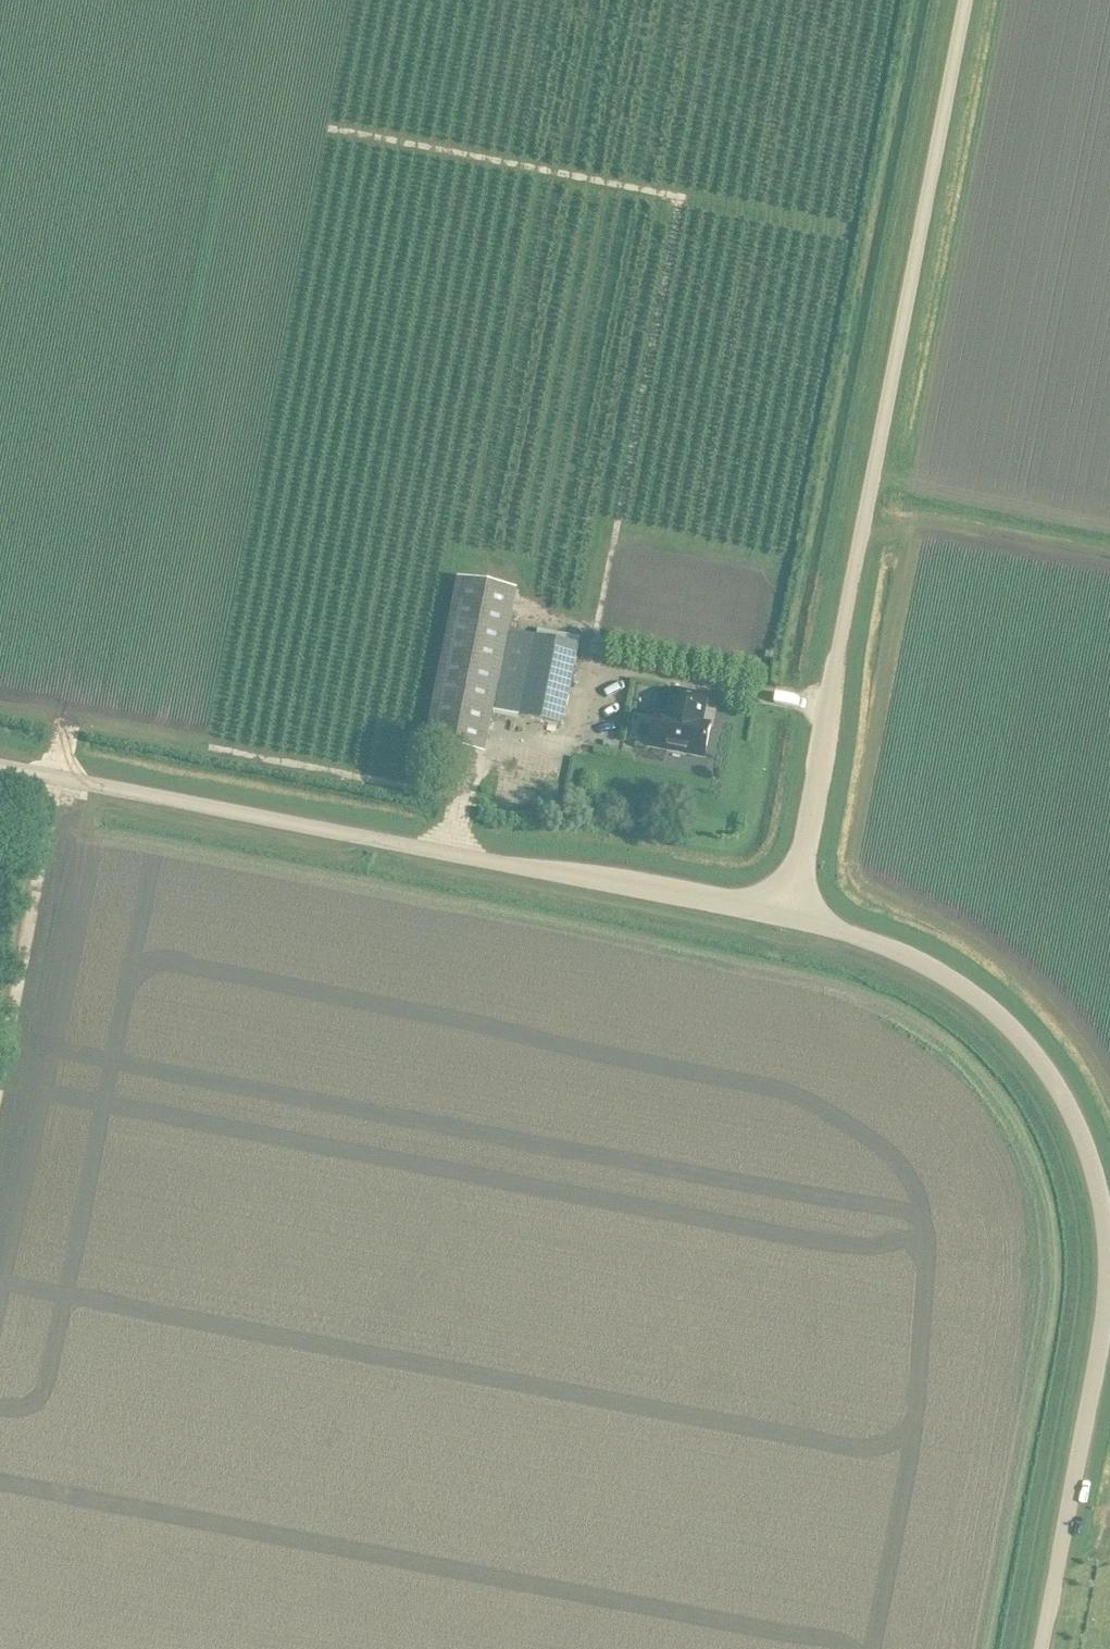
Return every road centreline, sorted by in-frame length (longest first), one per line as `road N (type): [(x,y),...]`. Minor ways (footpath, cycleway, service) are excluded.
road 1 (unclassified): [(788,912),(966,0)]
road 2 (unclassified): [(788,912),(0,763)]
road 3 (unclassified): [(1109,1238),(1091,1153),(1064,1090),(979,996),(877,941),(788,912)]
road 4 (unclassified): [(1039,1648),(1109,1258)]

